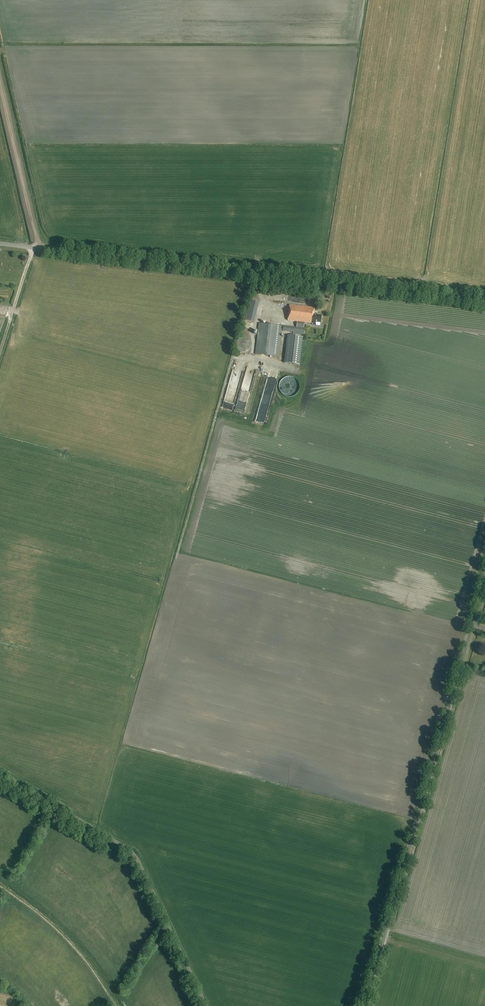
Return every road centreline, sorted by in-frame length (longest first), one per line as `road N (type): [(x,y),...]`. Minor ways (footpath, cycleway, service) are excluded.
road 1 (unclassified): [(484,304),(0,244)]
road 2 (unclassified): [(364,1005),(484,580)]
road 3 (track): [(0,81),(40,249)]
road 4 (track): [(116,1005),(83,955),(0,884)]

